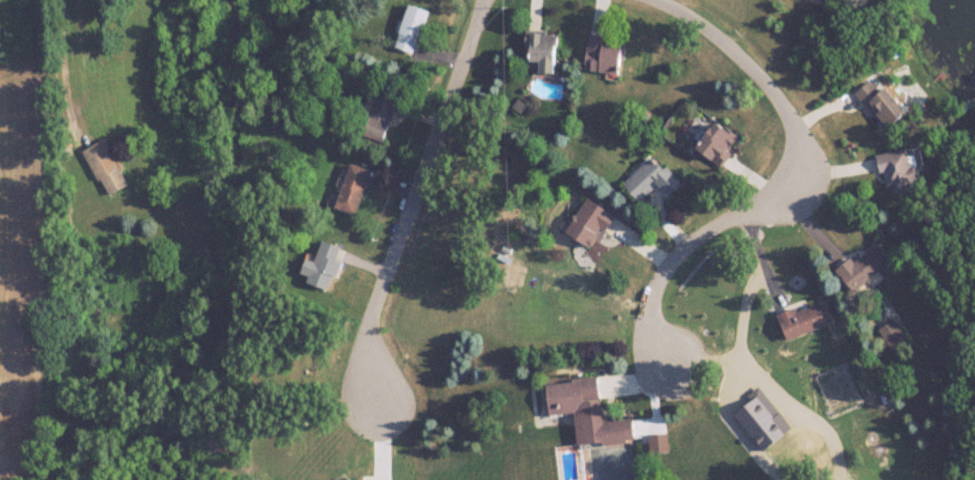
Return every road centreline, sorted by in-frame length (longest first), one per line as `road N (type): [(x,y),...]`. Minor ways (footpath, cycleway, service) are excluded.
road 1 (residential): [(669,364),(649,322),(649,291),(670,255),(767,208),(798,154),(774,91),(739,52),(658,0)]
road 2 (residential): [(377,399),(369,317),(480,0)]

